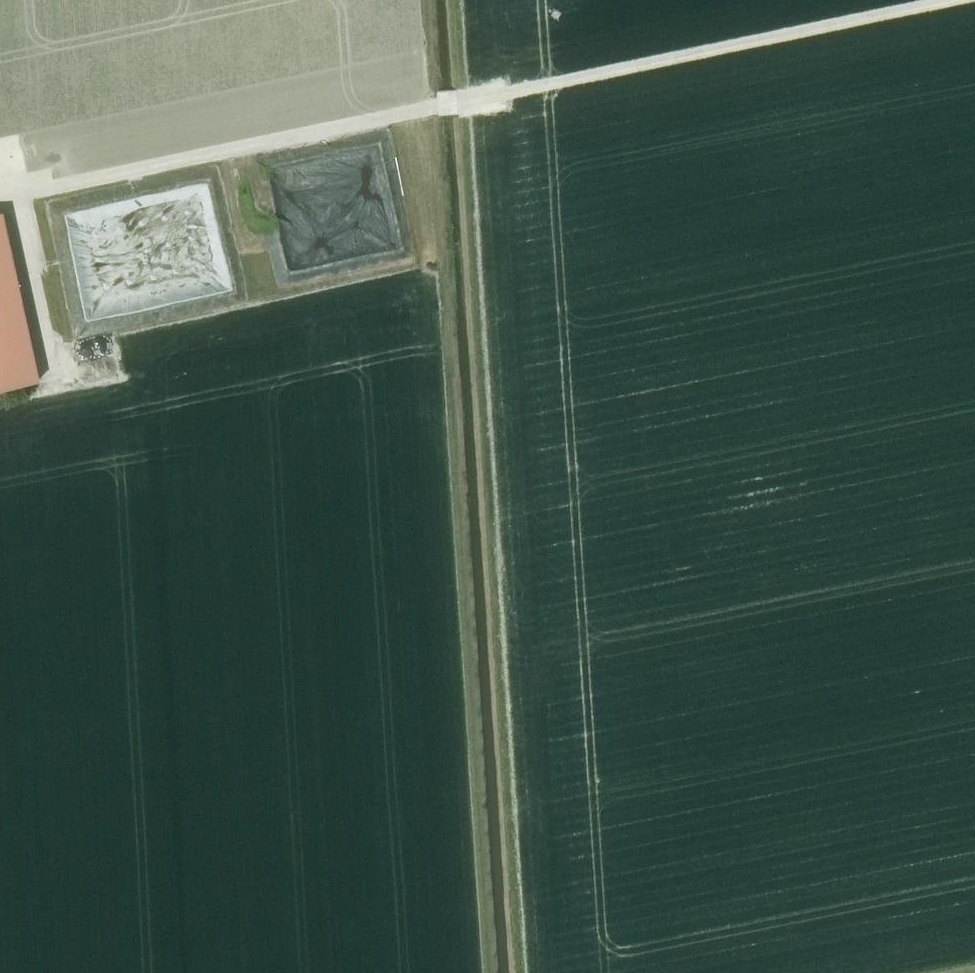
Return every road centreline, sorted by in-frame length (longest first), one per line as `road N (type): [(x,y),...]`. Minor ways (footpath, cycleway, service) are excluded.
road 1 (track): [(33,186),(931,0)]

